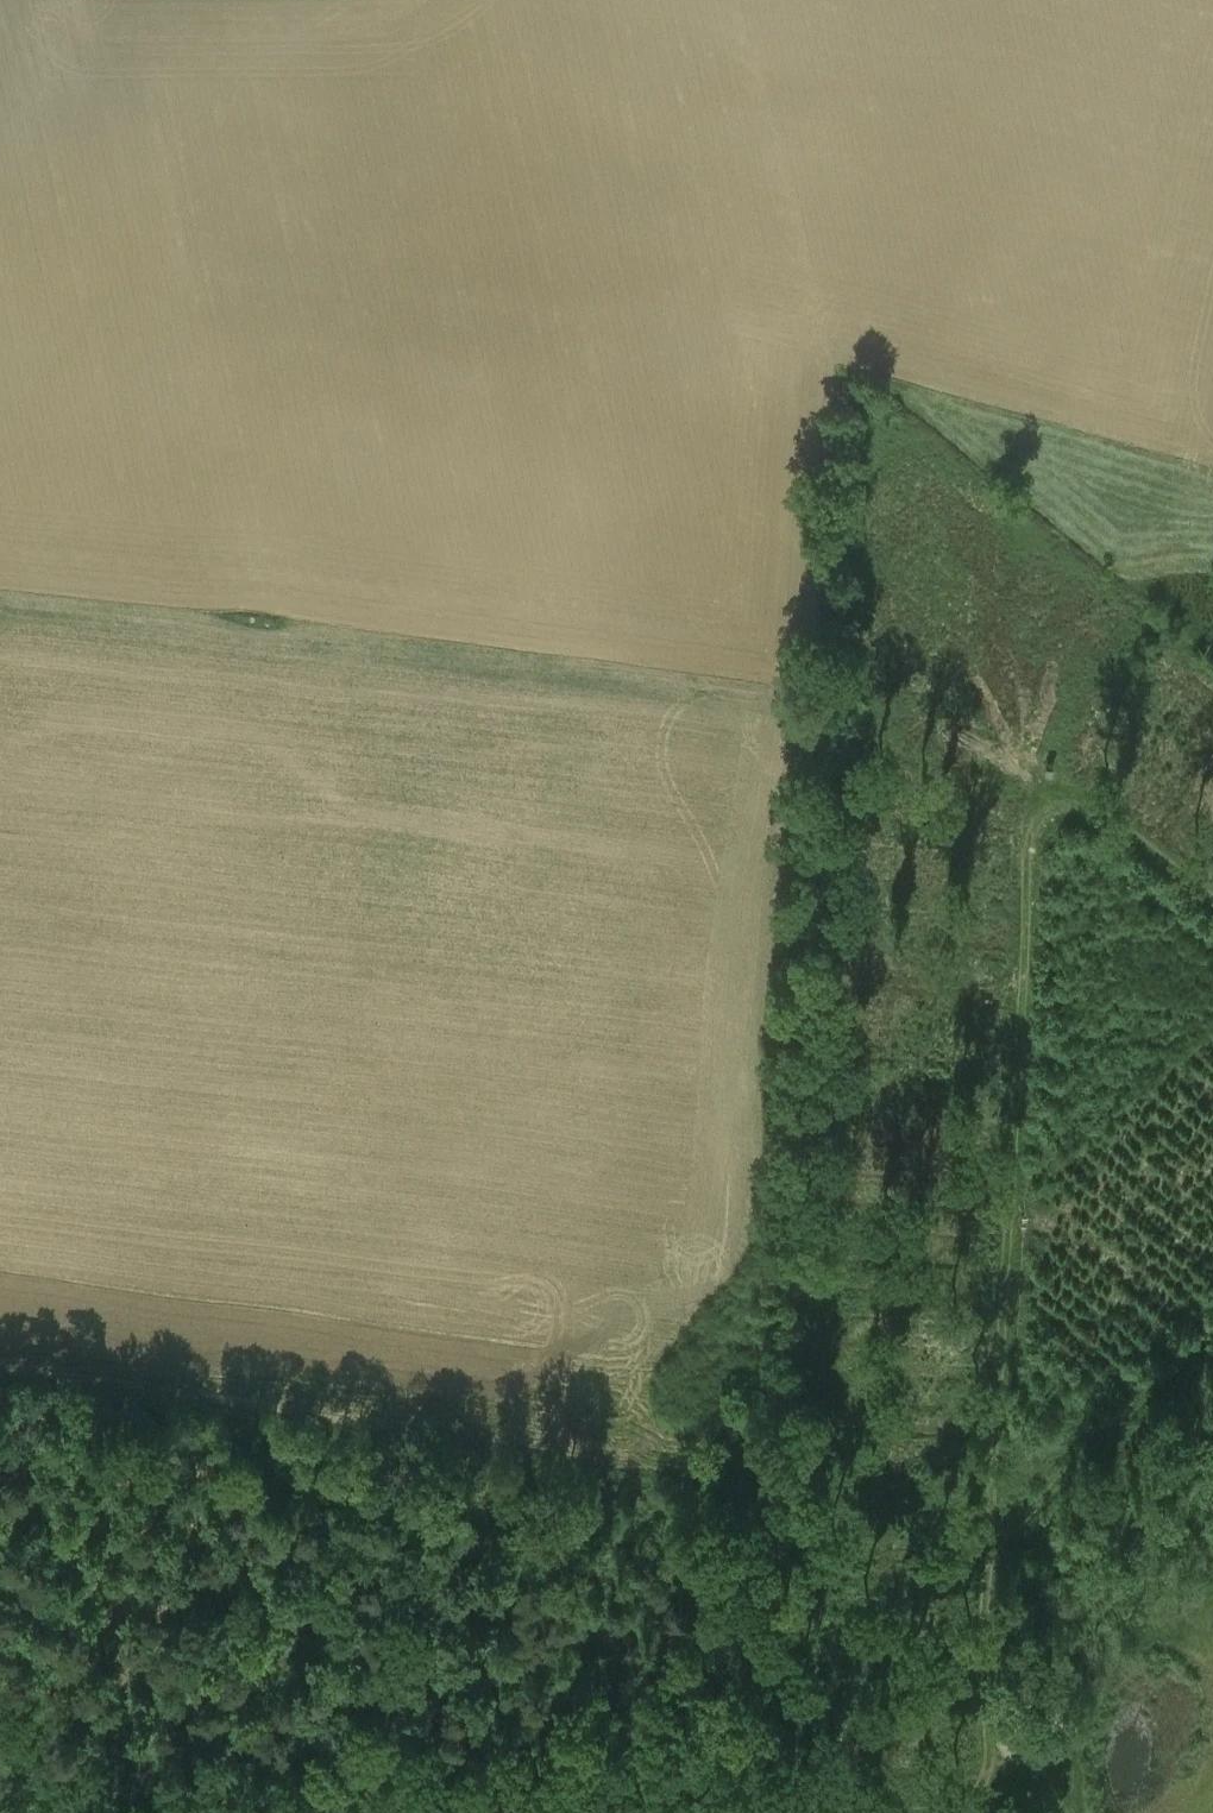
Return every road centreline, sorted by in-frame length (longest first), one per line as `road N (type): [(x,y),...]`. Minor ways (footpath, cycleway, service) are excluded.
road 1 (track): [(813,705),(0,612)]
road 2 (track): [(1063,788),(1212,904)]

